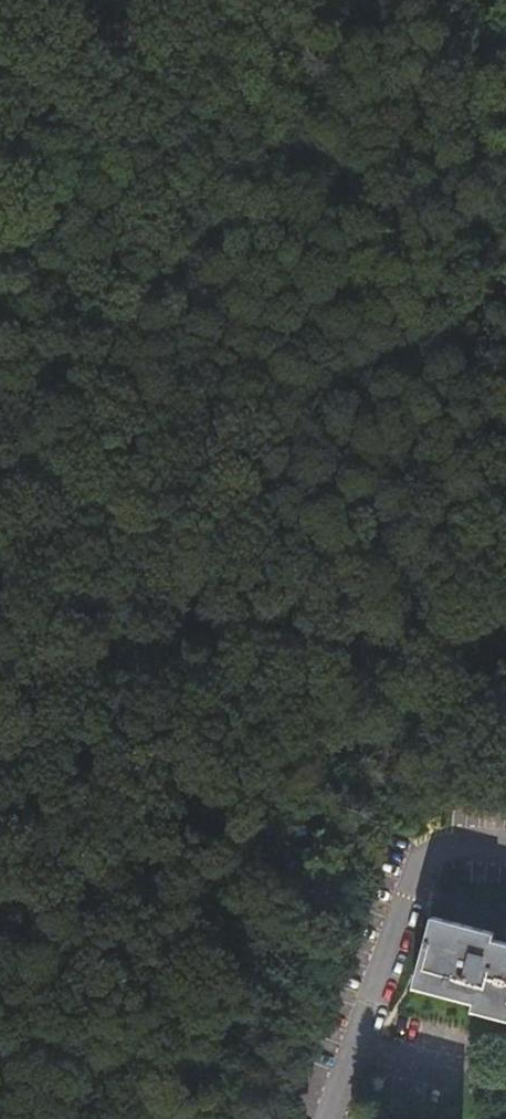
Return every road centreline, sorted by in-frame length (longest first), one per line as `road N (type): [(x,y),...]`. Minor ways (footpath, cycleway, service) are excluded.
road 1 (residential): [(505,855),(422,854),(322,1118)]
road 2 (track): [(179,0),(0,79)]

